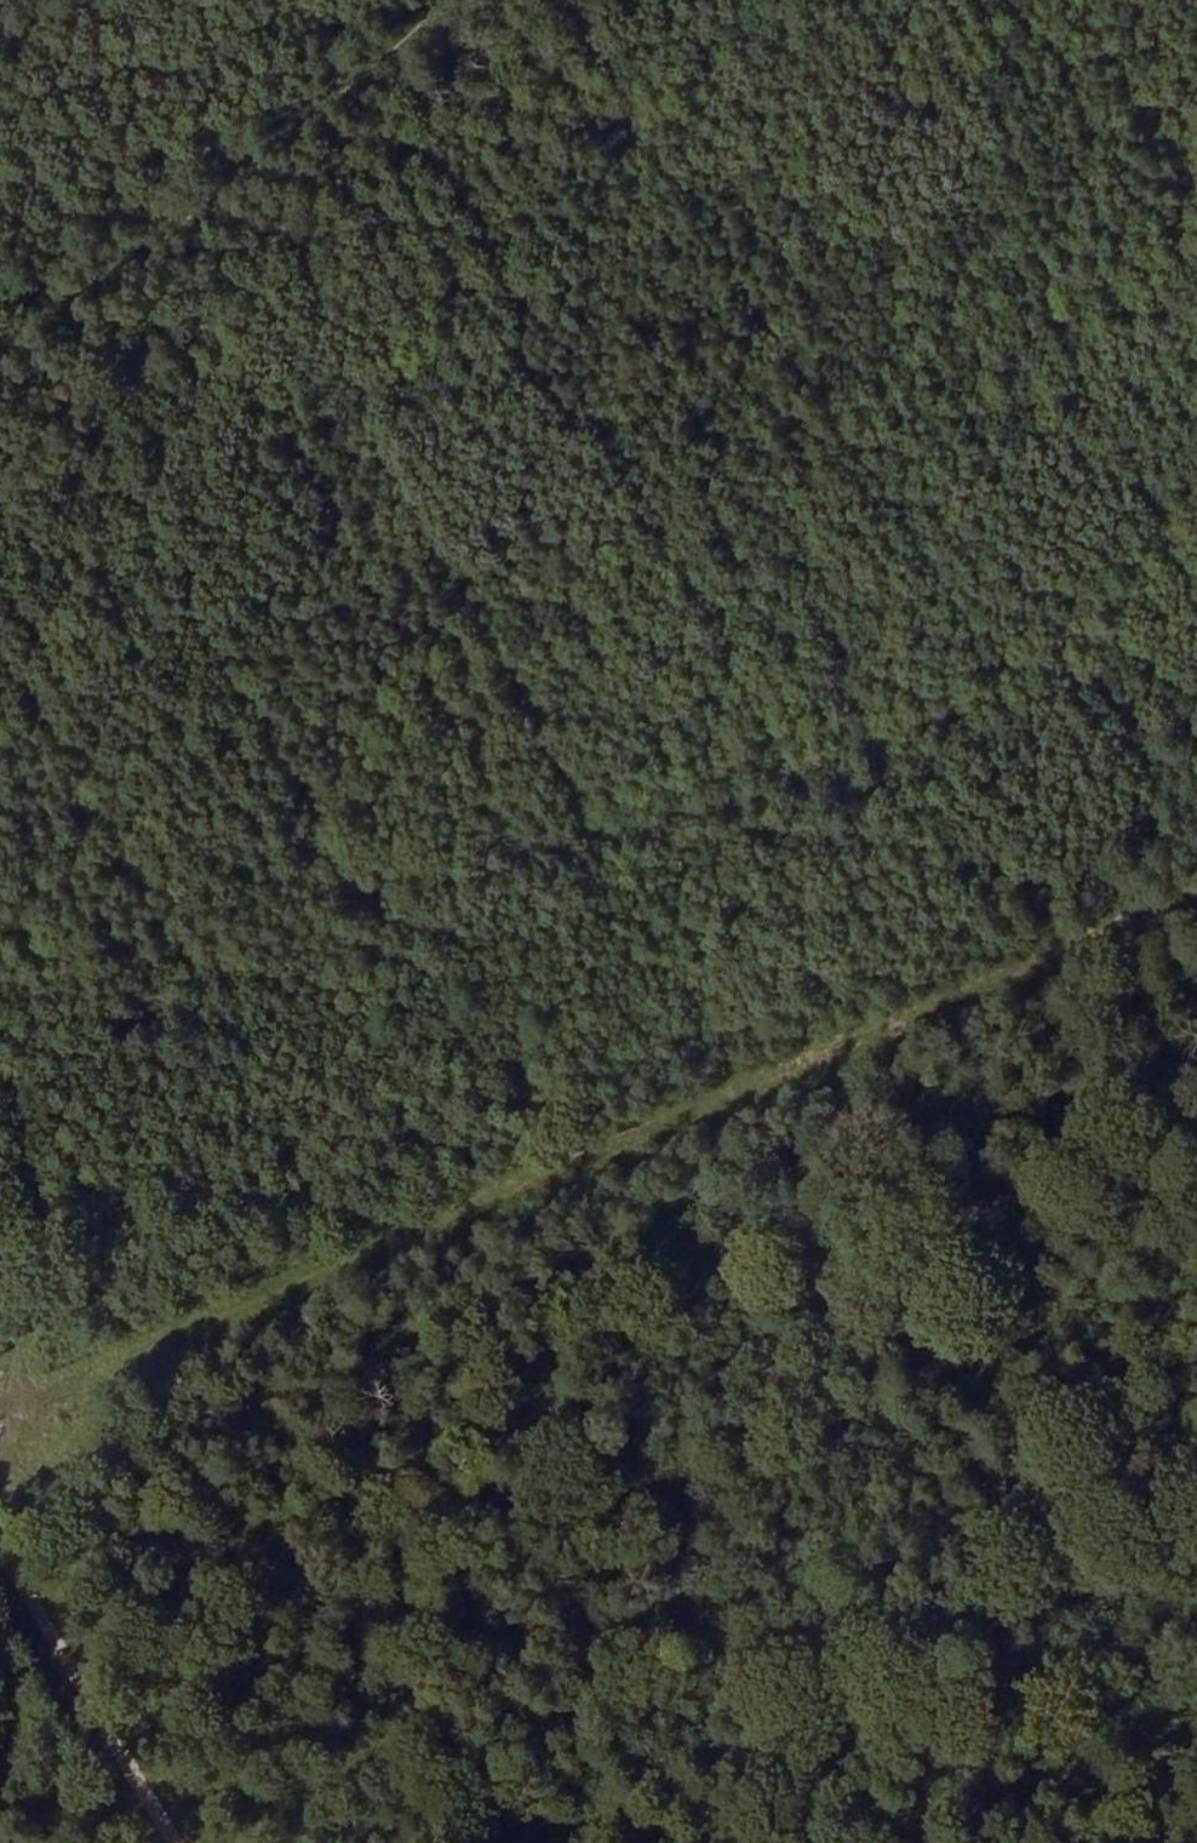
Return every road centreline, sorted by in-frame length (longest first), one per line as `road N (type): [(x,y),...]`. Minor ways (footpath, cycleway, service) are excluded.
road 1 (track): [(458,0),(0,375)]
road 2 (track): [(176,1842),(0,1538)]

